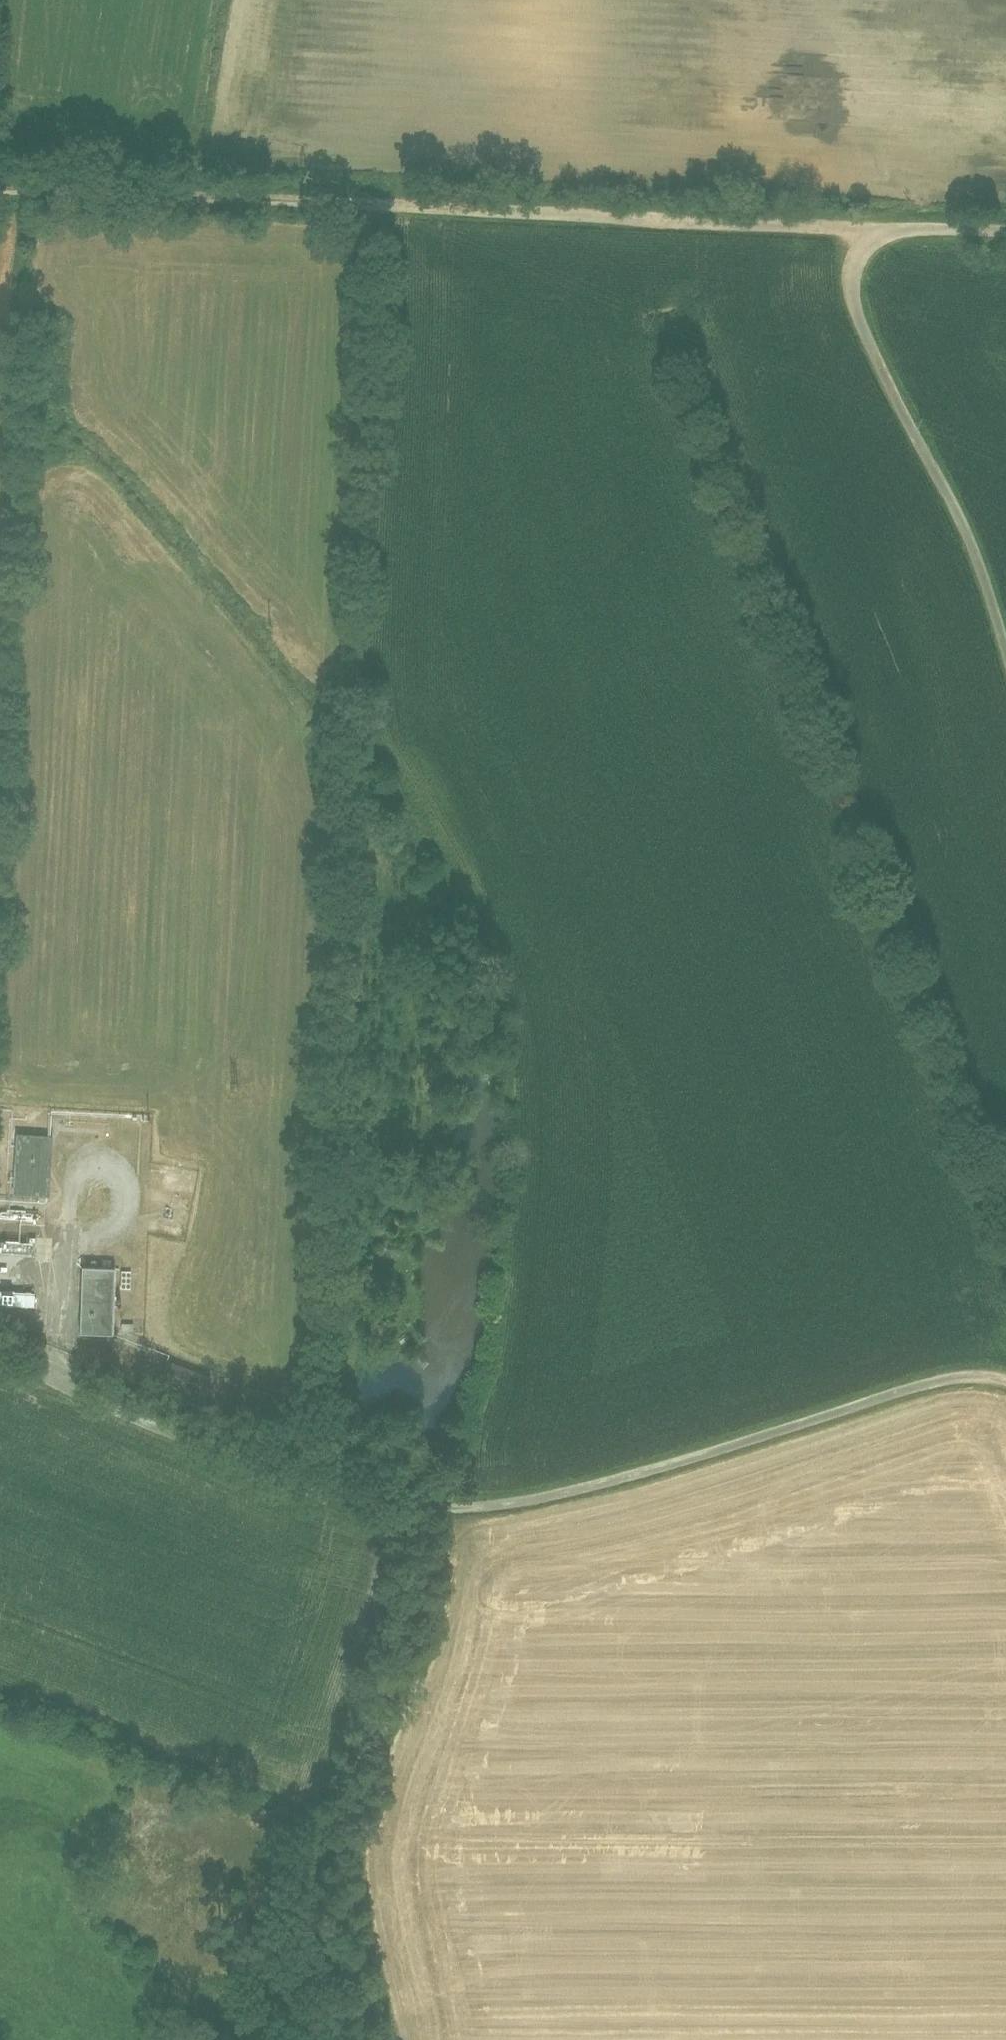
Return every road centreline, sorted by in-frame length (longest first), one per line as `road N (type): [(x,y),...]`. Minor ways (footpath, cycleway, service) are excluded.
road 1 (track): [(883,236),(477,206),(0,190)]

